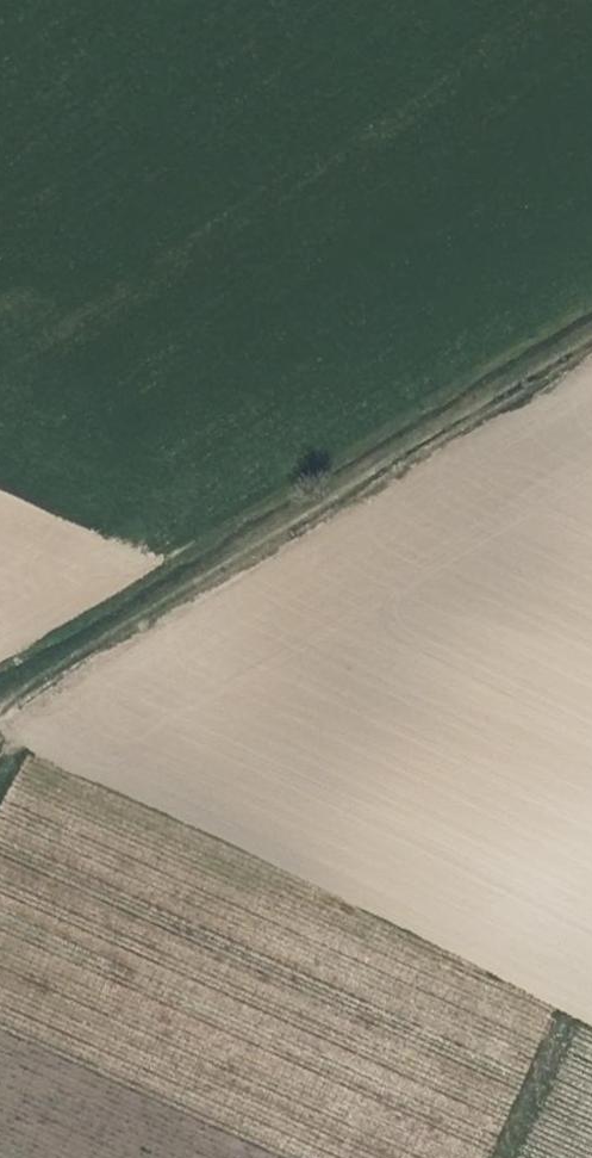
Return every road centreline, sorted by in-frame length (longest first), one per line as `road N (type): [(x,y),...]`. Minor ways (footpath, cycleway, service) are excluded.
road 1 (track): [(0,706),(591,346)]

